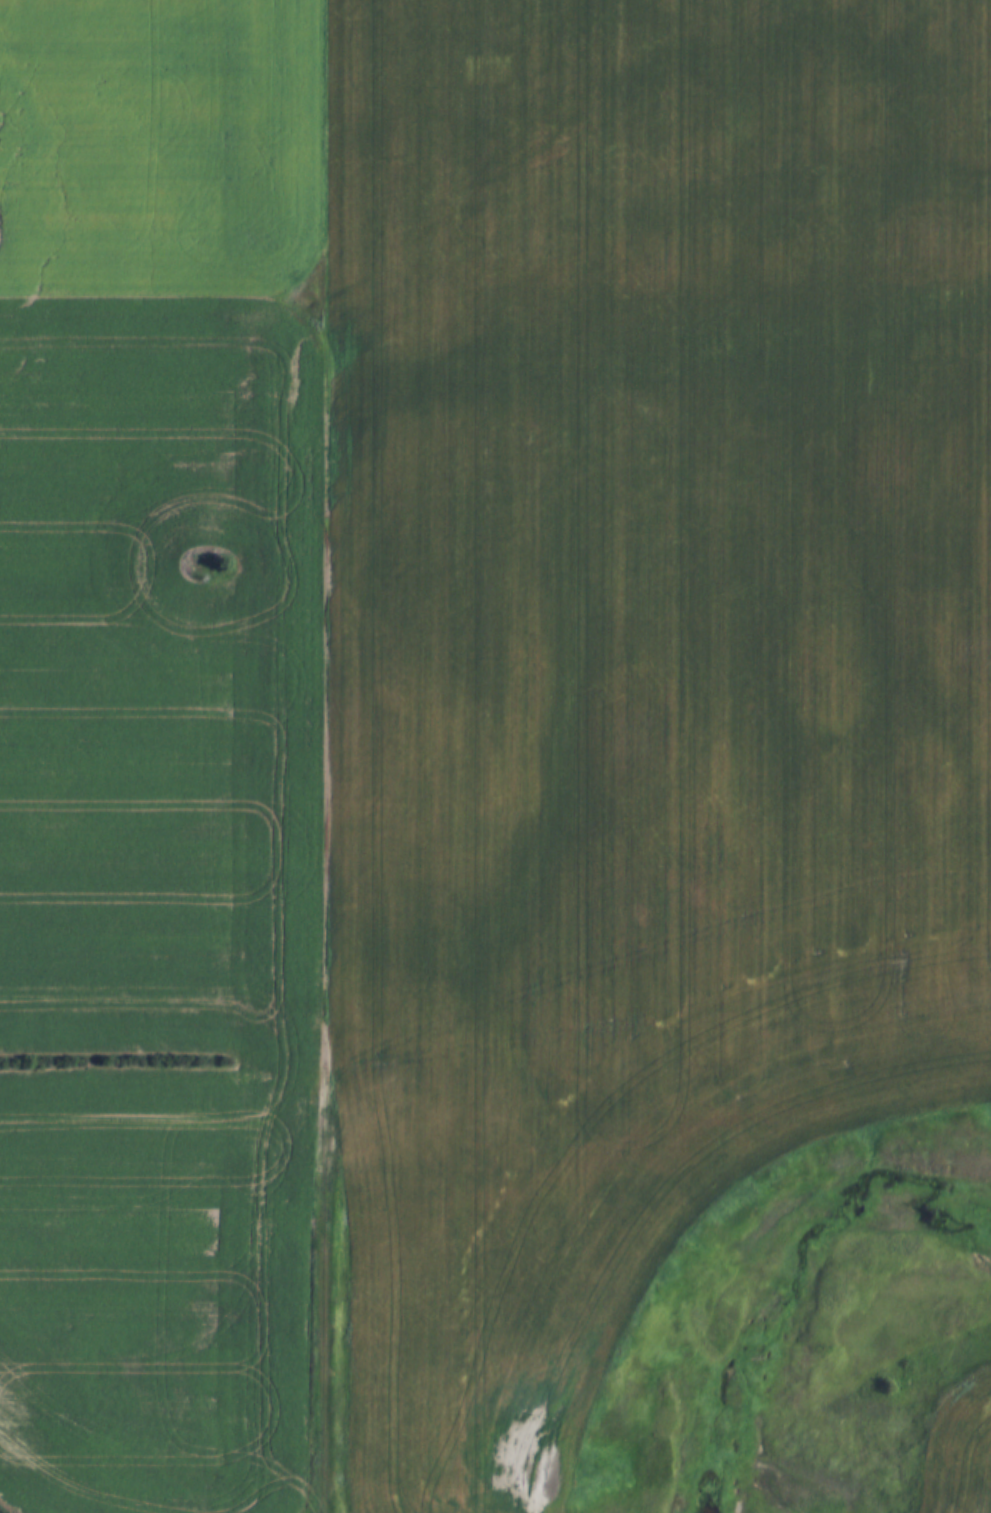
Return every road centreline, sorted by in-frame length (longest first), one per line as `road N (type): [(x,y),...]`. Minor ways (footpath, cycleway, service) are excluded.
road 1 (track): [(321,1512),(329,724),(323,0)]
road 2 (track): [(326,1070),(0,1071)]

